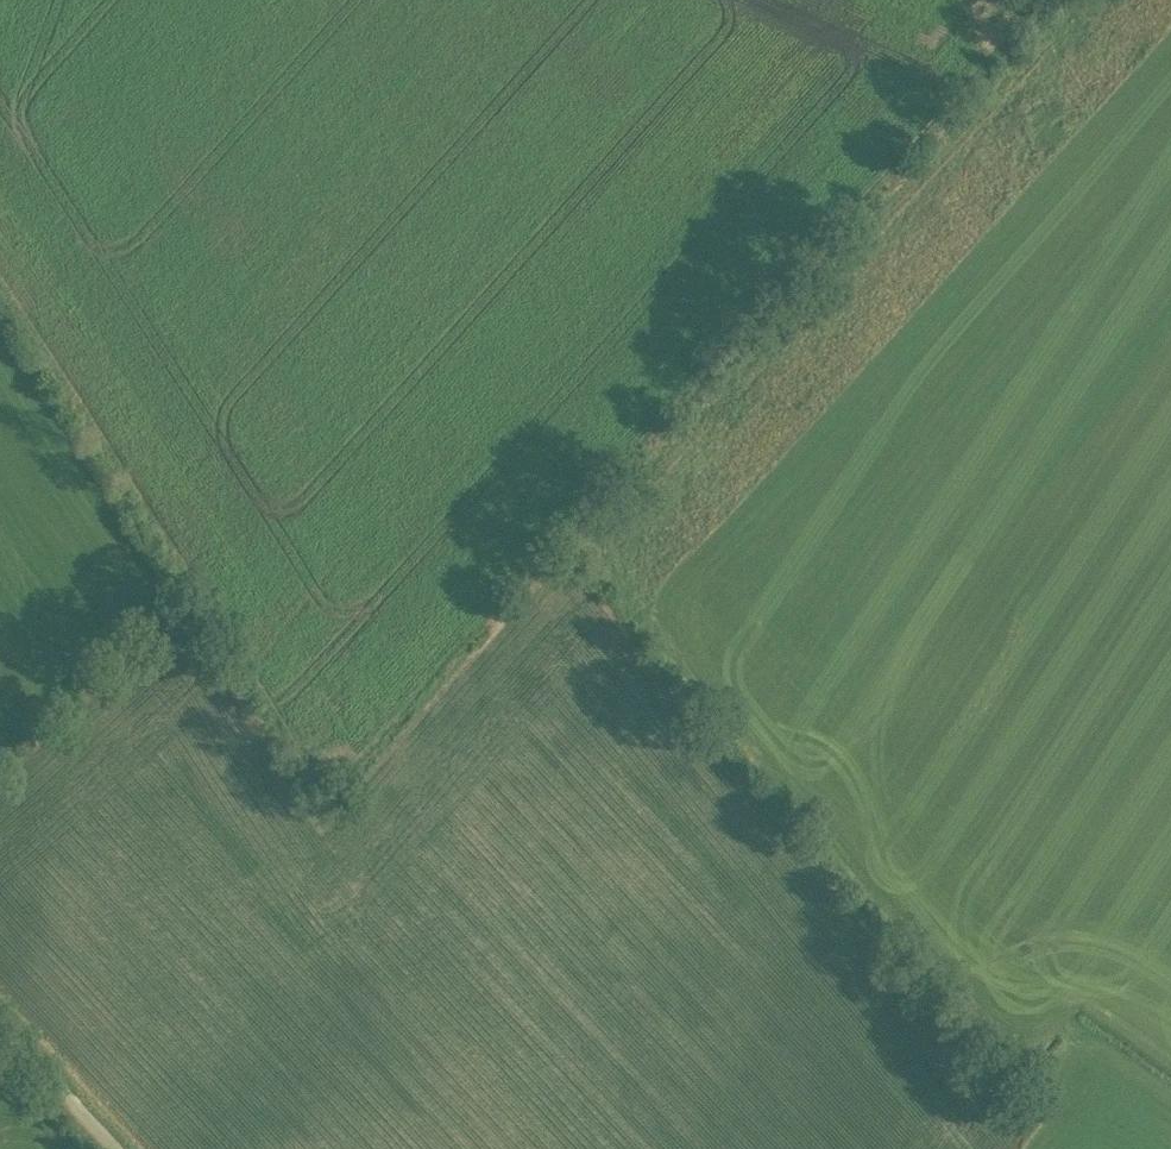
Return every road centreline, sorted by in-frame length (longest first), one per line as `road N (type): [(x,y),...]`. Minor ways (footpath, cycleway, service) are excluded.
road 1 (unclassified): [(111,1148),(0,1028)]

